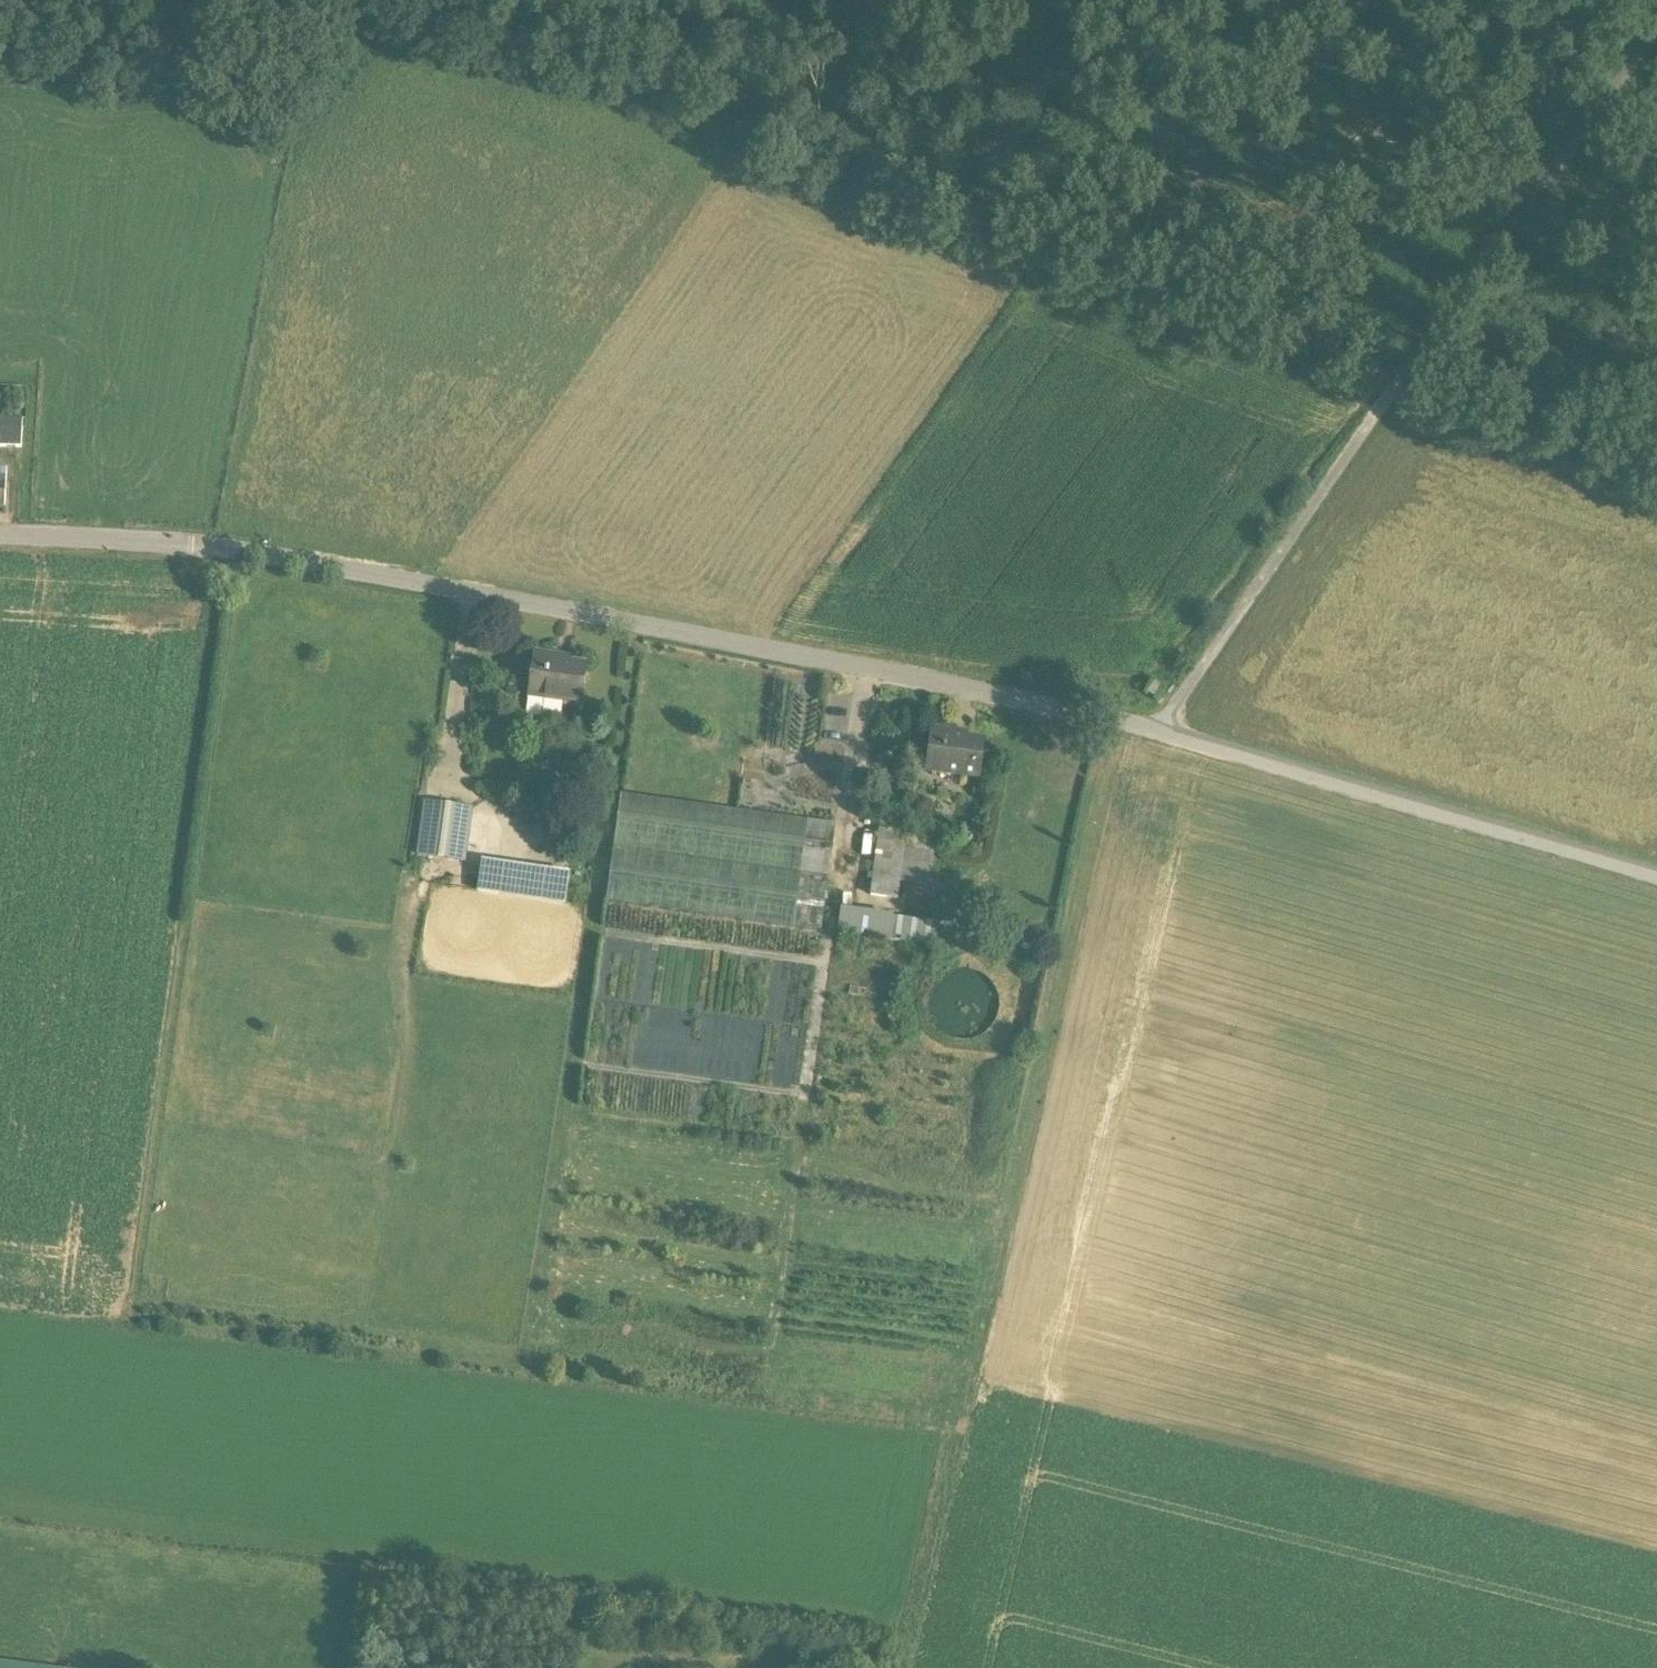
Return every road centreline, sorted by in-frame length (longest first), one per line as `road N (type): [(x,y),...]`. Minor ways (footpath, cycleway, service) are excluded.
road 1 (unclassified): [(1160,729),(221,561),(0,549)]
road 2 (track): [(1117,722),(899,1667)]
road 3 (track): [(1160,729),(1563,165)]
road 4 (residential): [(1160,729),(1656,878)]
road 5 (unclassified): [(1563,165),(1656,38)]

